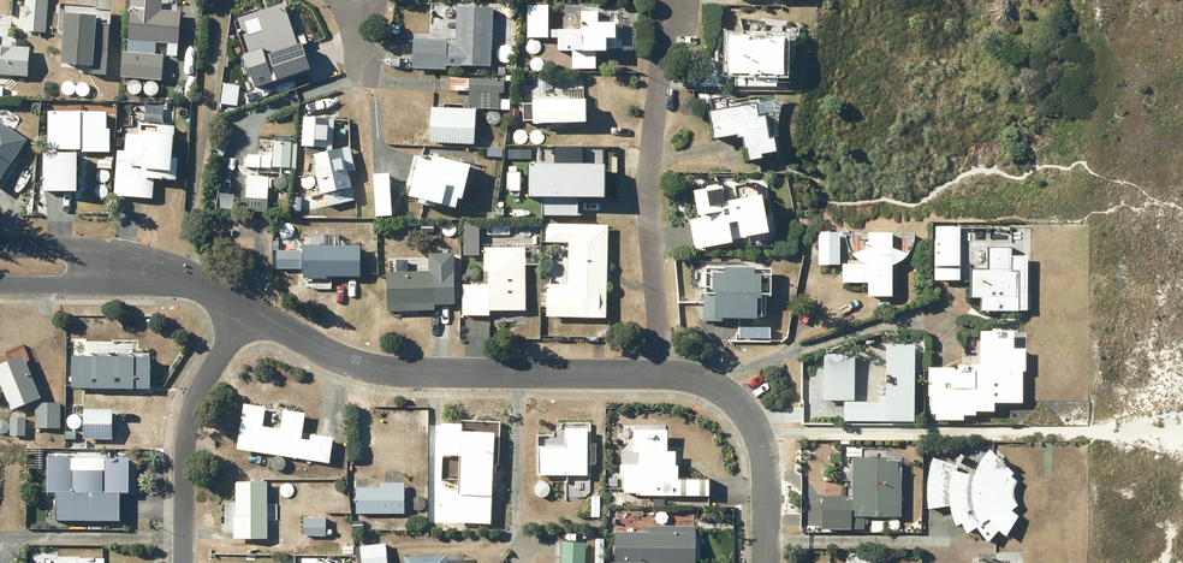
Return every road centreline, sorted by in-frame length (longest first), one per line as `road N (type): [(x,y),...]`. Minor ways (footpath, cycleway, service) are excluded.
road 1 (residential): [(247,304),(357,354),(664,365)]
road 2 (residential): [(672,0),(657,182),(664,365)]
road 3 (residential): [(188,562),(199,396),(247,304)]
road 4 (residential): [(664,365),(710,379),(759,429),(766,468),(761,562)]
road 5 (residential): [(123,256),(185,265),(247,304)]
road 6 (residential): [(0,238),(85,240),(123,256)]
road 7 (residential): [(123,256),(82,267),(0,266)]

